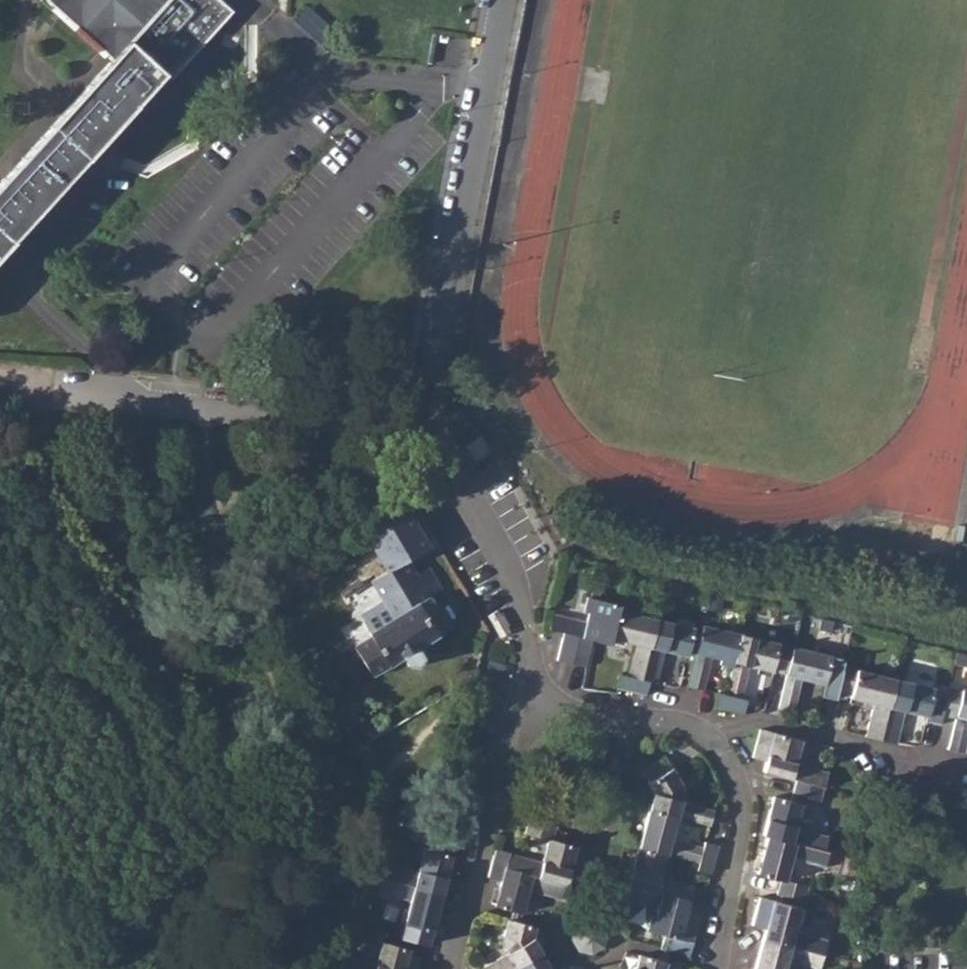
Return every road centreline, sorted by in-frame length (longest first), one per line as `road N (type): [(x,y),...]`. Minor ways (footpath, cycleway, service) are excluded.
road 1 (residential): [(422,408),(500,0)]
road 2 (residential): [(24,381),(367,424),(422,408)]
road 3 (residential): [(714,968),(740,795),(733,769),(713,743),(672,721),(571,711)]
road 4 (residential): [(534,679),(449,968)]
road 5 (residential): [(422,408),(512,574),(534,679)]

